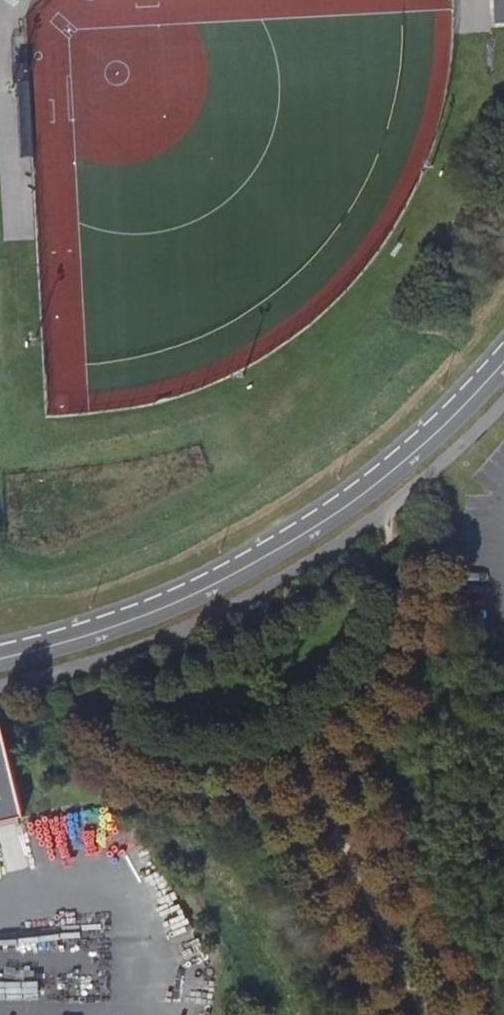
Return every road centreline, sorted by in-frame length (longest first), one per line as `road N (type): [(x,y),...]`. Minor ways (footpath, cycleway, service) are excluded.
road 1 (tertiary): [(0,655),(114,621),(269,550),(413,444),(503,349)]

